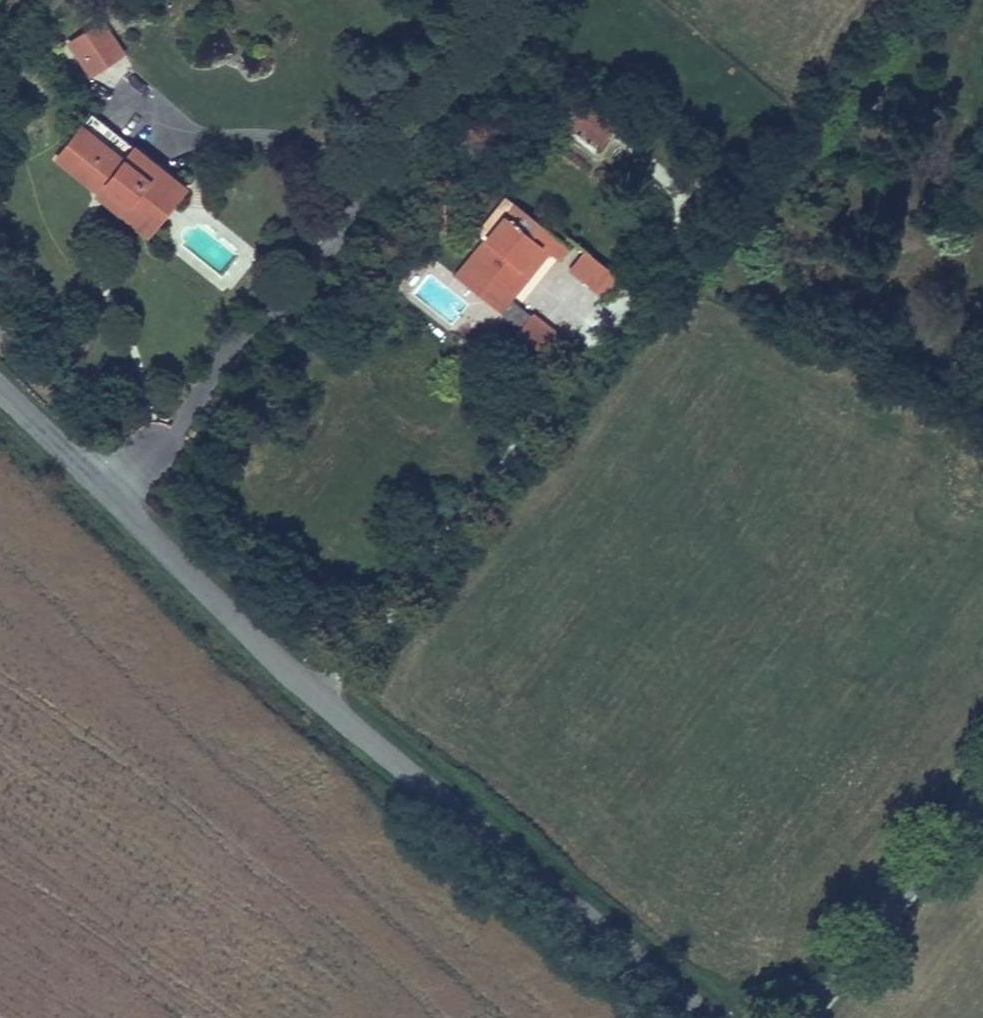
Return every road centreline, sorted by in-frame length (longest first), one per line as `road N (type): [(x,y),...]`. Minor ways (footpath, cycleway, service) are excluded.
road 1 (unclassified): [(707,1017),(309,693),(220,608)]
road 2 (unclassified): [(0,388),(220,608)]
road 3 (unclassified): [(810,1017),(982,796)]

